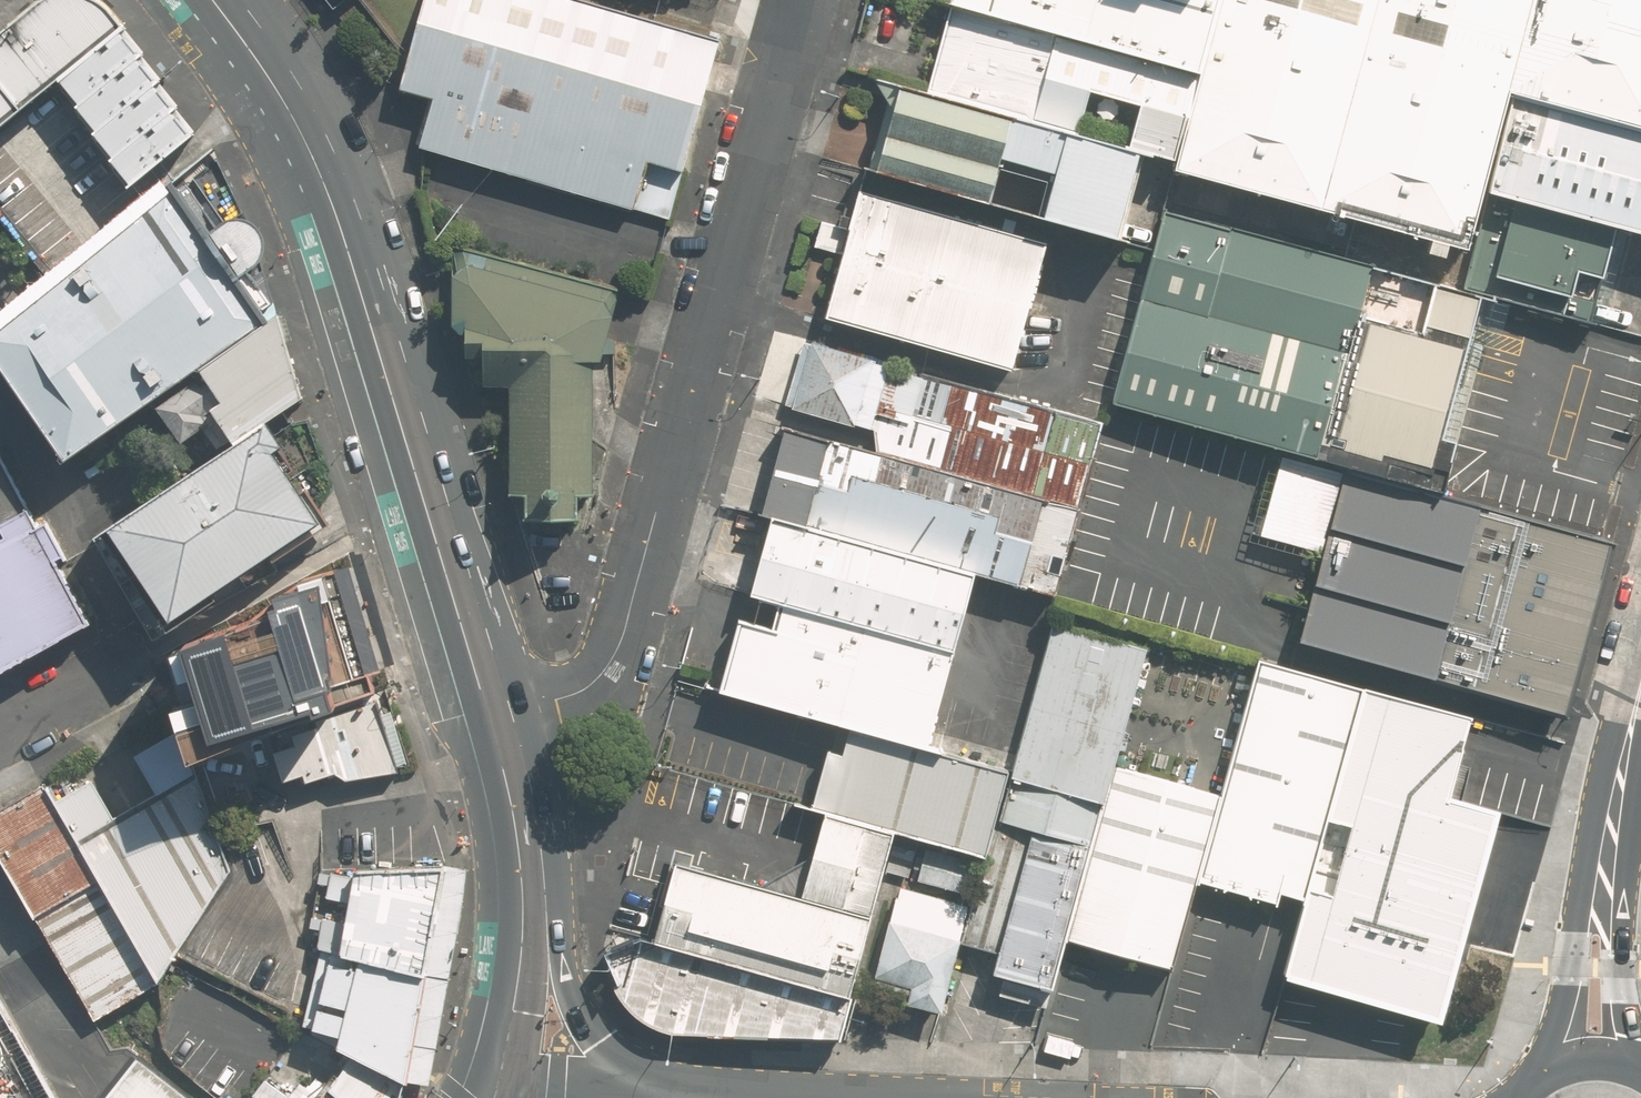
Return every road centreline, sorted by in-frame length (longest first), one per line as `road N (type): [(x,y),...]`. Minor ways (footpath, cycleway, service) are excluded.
road 1 (residential): [(494,718),(577,694),(623,642),(796,0)]
road 2 (primary): [(211,0),(299,124),(329,188),(494,718)]
road 3 (primary): [(523,849),(586,1018),(632,1071),(679,1097)]
road 4 (primary): [(523,849),(525,958),(498,1096)]
road 5 (secondary): [(1526,1083),(1560,1025),(1608,854)]
road 6 (secondary): [(1608,854),(1624,996),(1640,1049)]
road 7 (secondary): [(1608,854),(1640,702)]
road 8 (residential): [(126,659),(0,724)]
road 9 (primary): [(494,718),(523,849)]
road 10 (secondary): [(1526,1083),(1574,1060),(1640,1070)]

